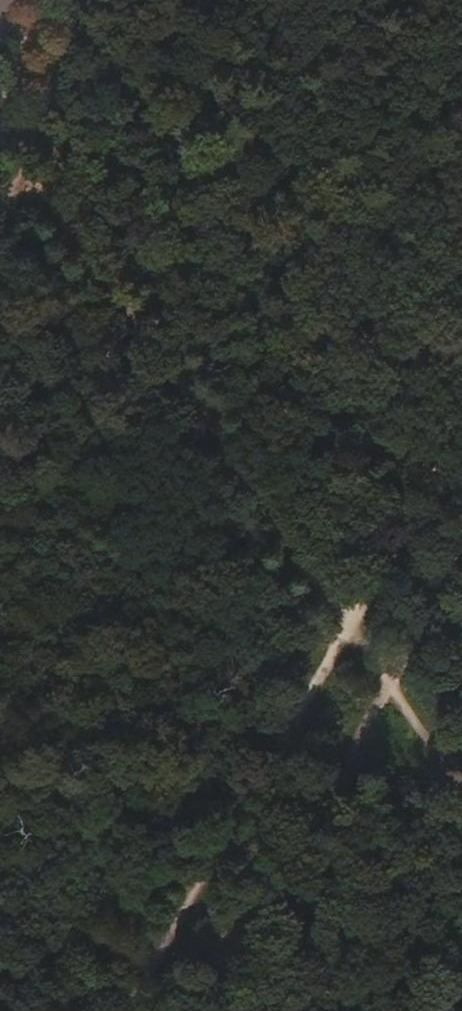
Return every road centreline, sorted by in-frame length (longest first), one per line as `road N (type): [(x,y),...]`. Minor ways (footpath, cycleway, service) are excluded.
road 1 (track): [(351,617),(0,137)]
road 2 (track): [(351,617),(124,1010)]
road 3 (track): [(461,435),(351,617)]
road 4 (track): [(461,798),(351,617)]

